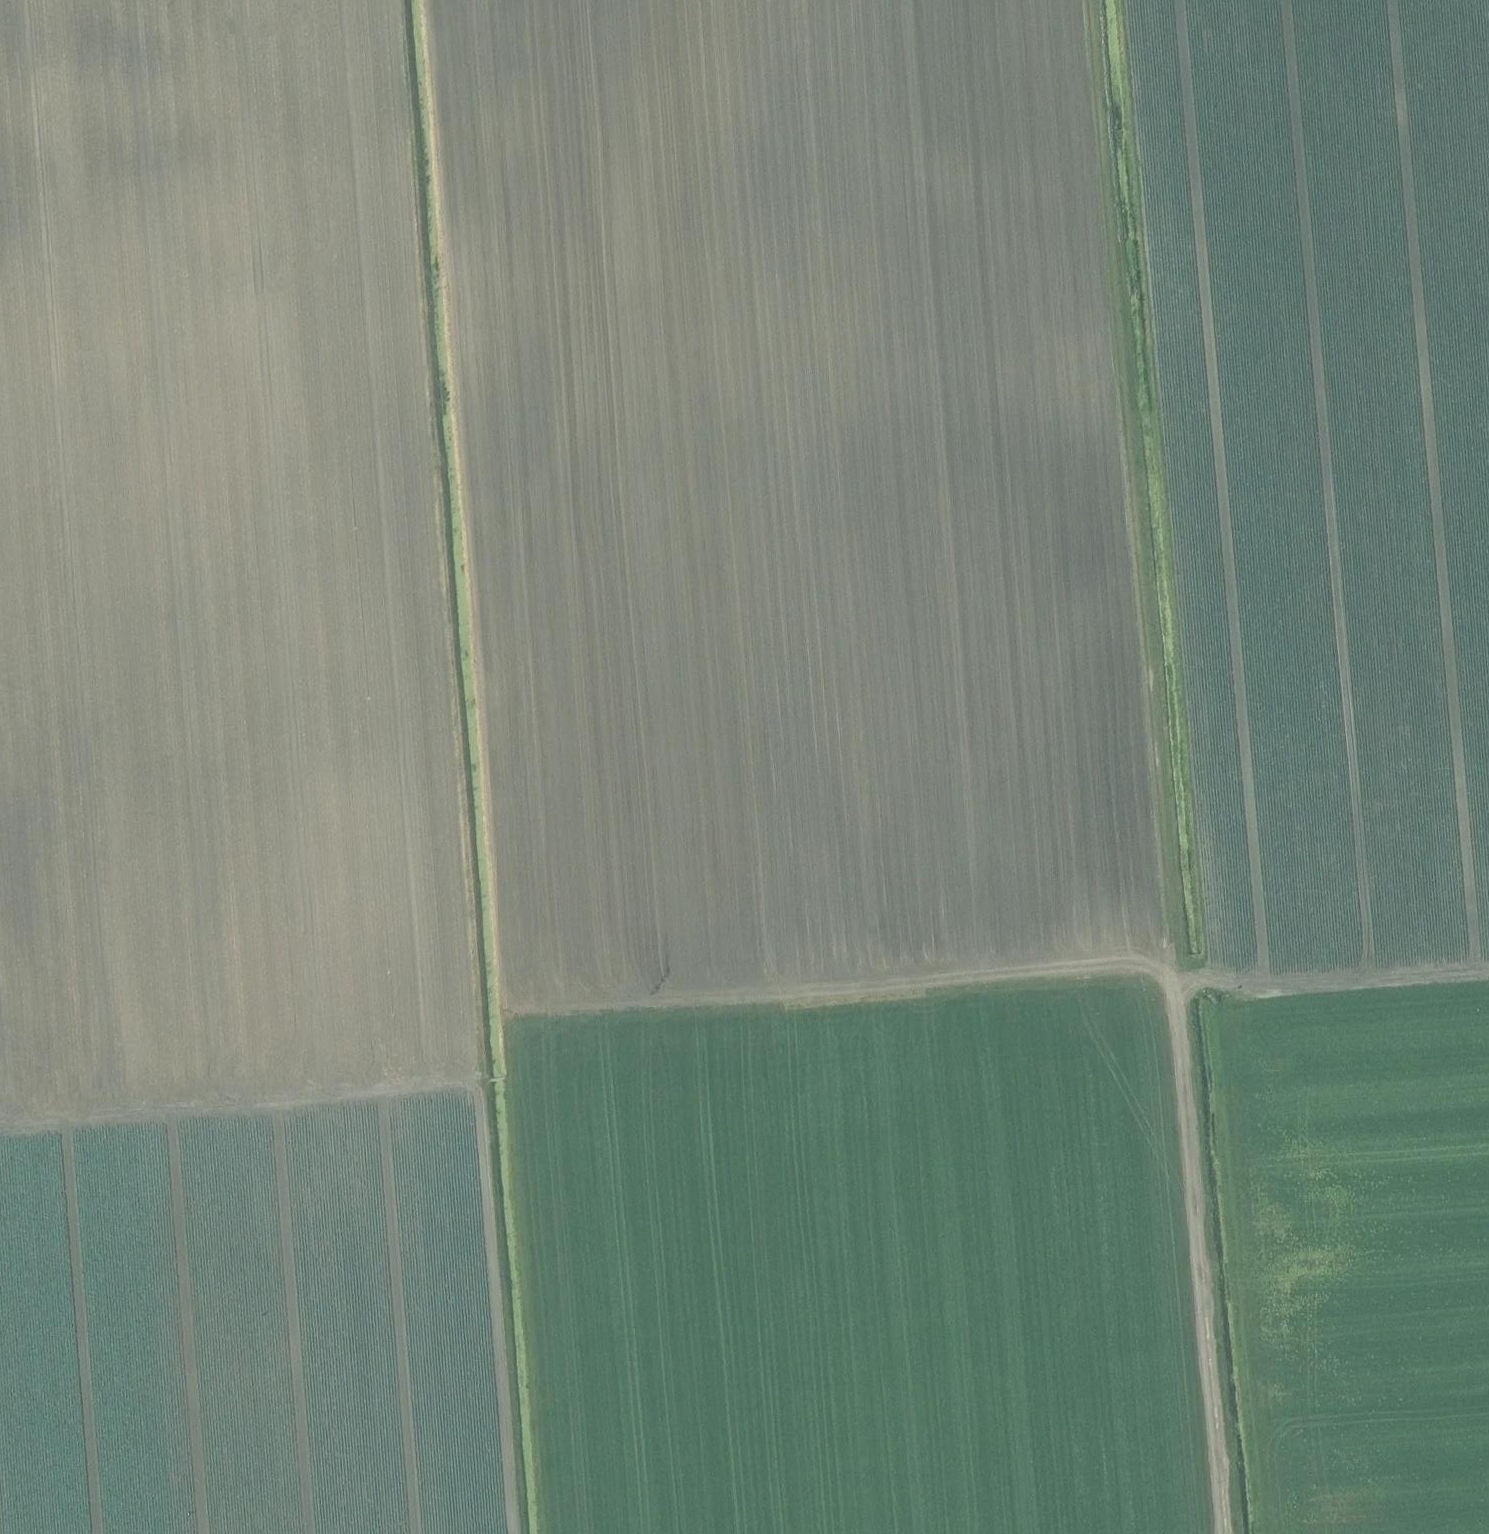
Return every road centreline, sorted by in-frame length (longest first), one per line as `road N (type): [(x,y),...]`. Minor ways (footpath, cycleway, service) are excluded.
road 1 (track): [(1170,979),(1219,1533)]

